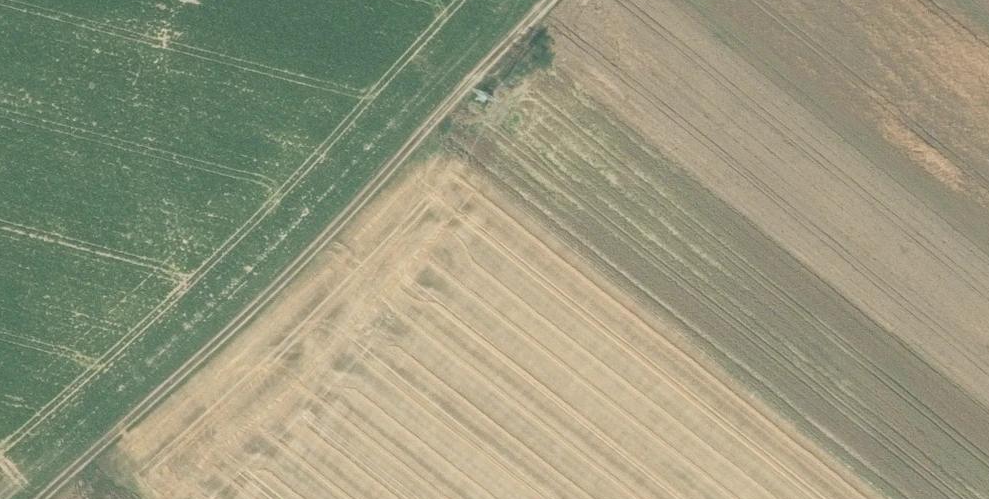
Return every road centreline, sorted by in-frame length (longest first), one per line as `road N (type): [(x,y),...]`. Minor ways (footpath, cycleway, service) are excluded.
road 1 (track): [(45,498),(362,203),(553,0)]

